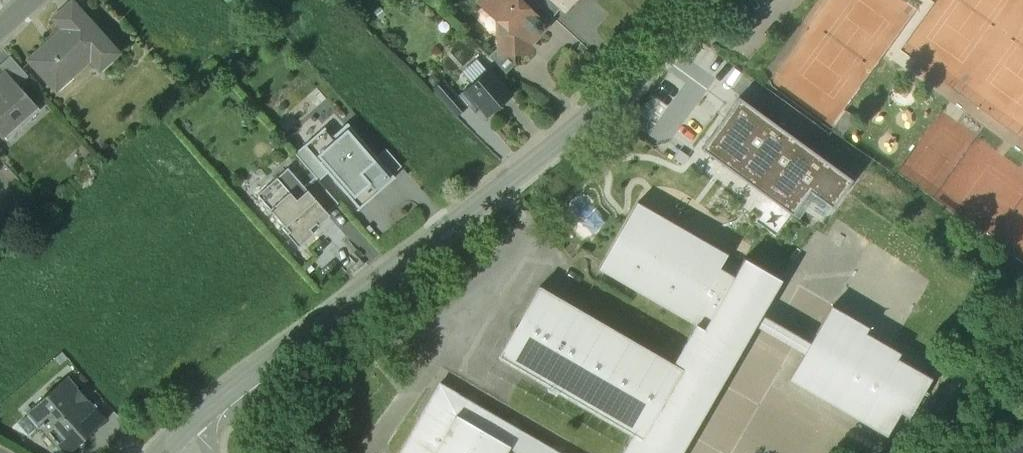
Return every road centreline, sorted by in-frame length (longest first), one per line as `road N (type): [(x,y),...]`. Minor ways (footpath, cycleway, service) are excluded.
road 1 (residential): [(181,434),(595,113),(718,0)]

